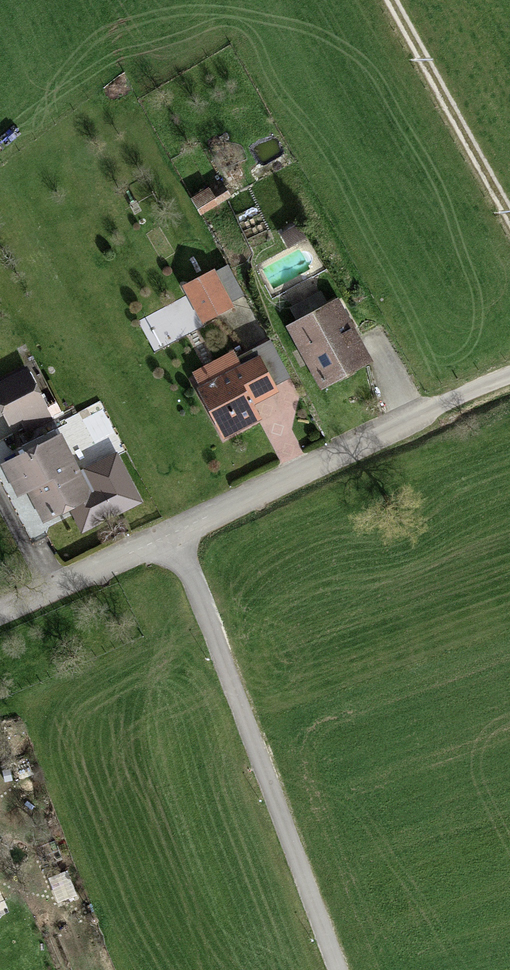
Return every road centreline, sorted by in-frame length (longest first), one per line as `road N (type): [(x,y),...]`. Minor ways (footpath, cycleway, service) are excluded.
road 1 (residential): [(173,537),(341,969)]
road 2 (residential): [(173,537),(496,383)]
road 3 (residential): [(0,613),(173,537)]

